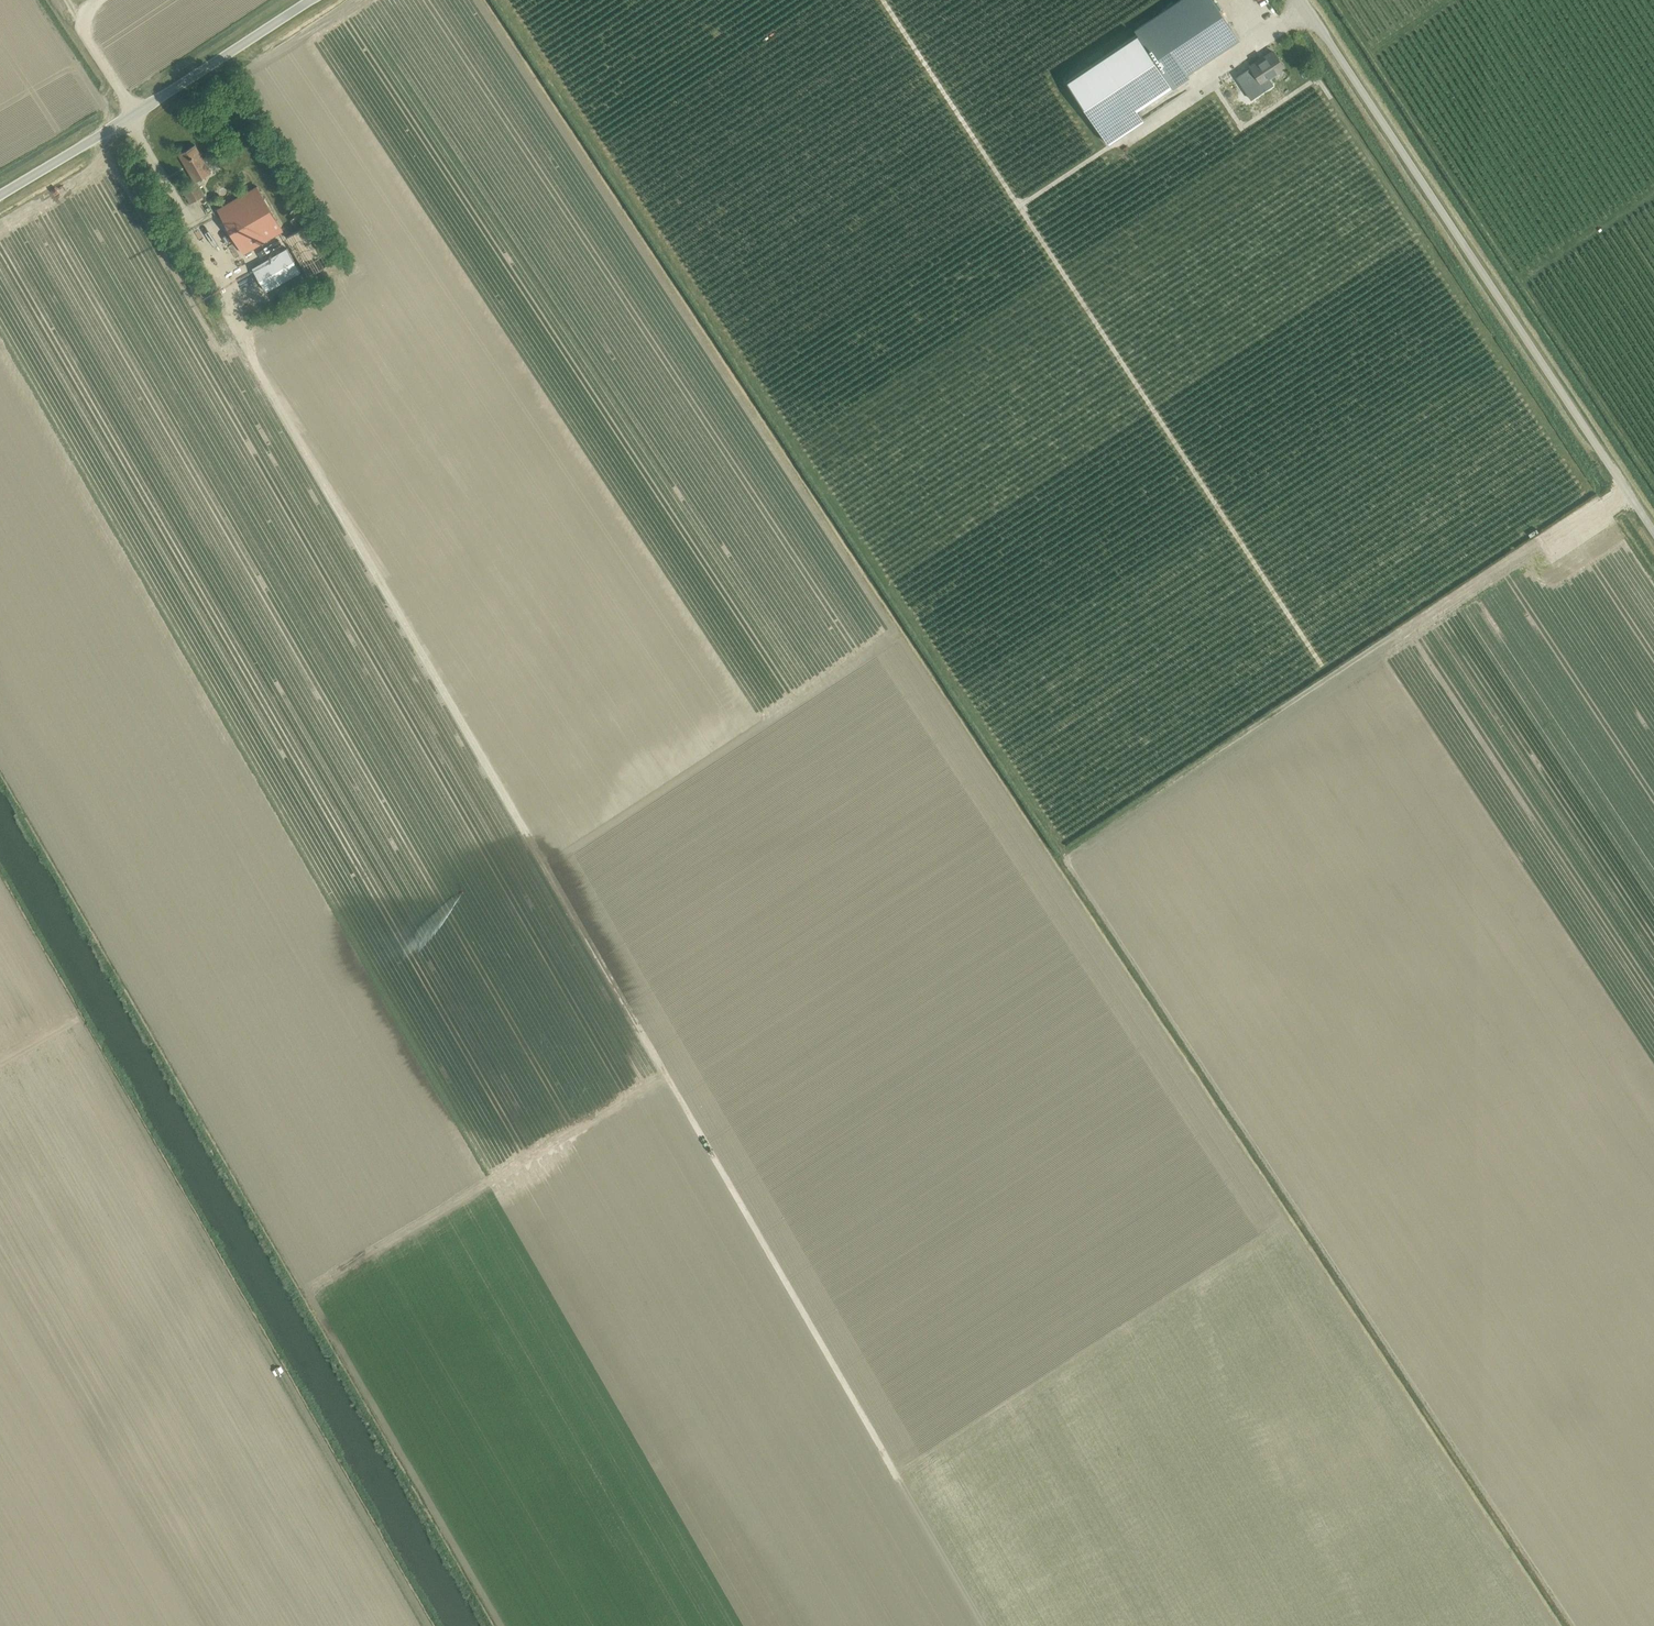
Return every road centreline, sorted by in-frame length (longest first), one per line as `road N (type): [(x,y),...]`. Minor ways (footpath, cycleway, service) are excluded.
road 1 (unclassified): [(1653,532),(1304,0)]
road 2 (unclassified): [(0,193),(306,0)]

